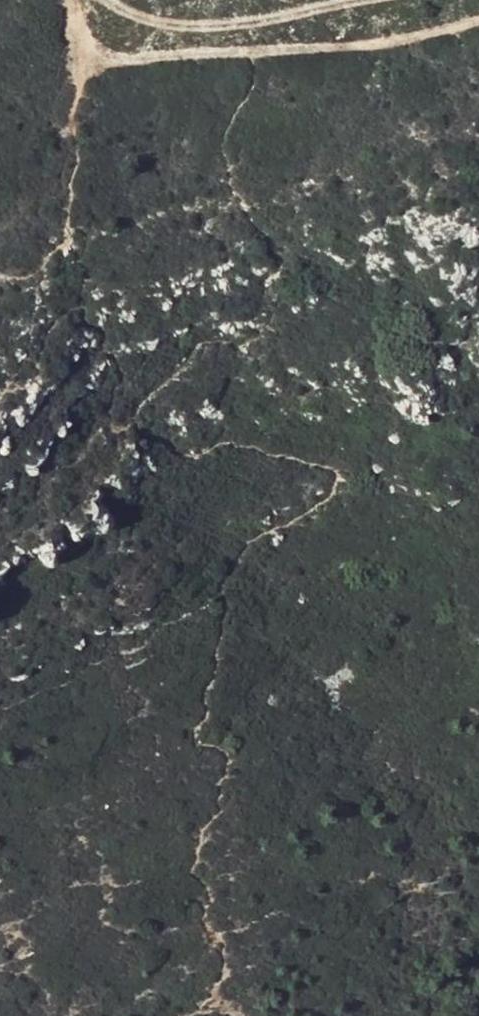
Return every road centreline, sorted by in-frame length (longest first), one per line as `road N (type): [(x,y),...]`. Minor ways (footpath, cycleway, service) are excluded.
road 1 (track): [(76,0),(83,58),(129,65),(433,44),(478,34)]

